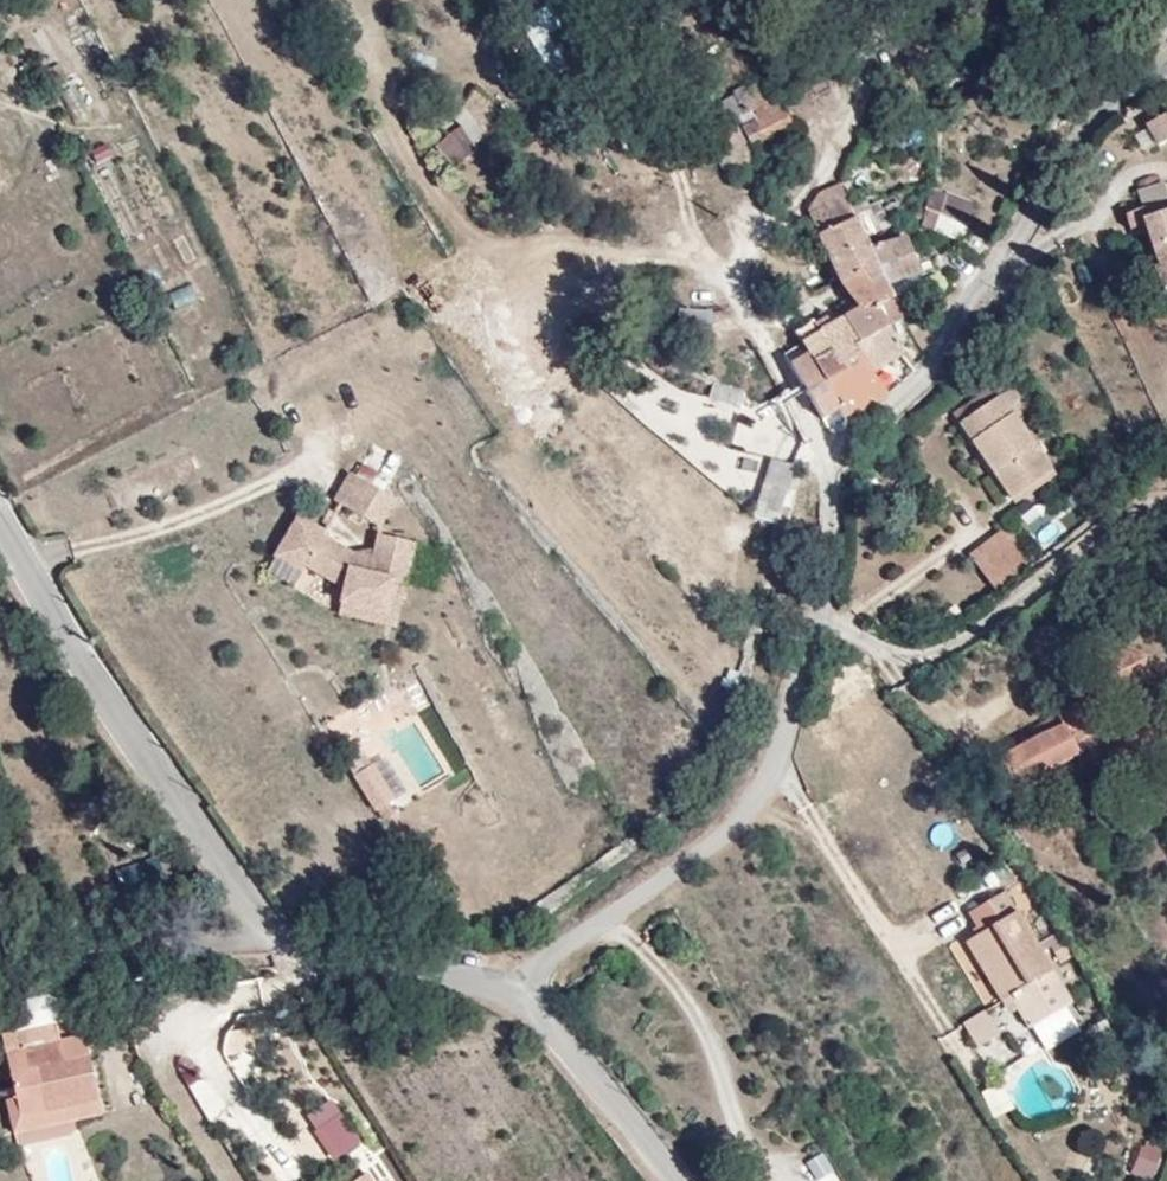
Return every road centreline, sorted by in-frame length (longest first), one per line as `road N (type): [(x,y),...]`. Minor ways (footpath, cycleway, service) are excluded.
road 1 (residential): [(513,997),(682,863),(775,776),(851,519),(828,471),(976,322),(1082,158),(1138,94),(1166,79)]
road 2 (unclassified): [(513,997),(350,978),(272,954),(172,843),(0,537)]
road 3 (unclassified): [(666,1180),(513,997)]

